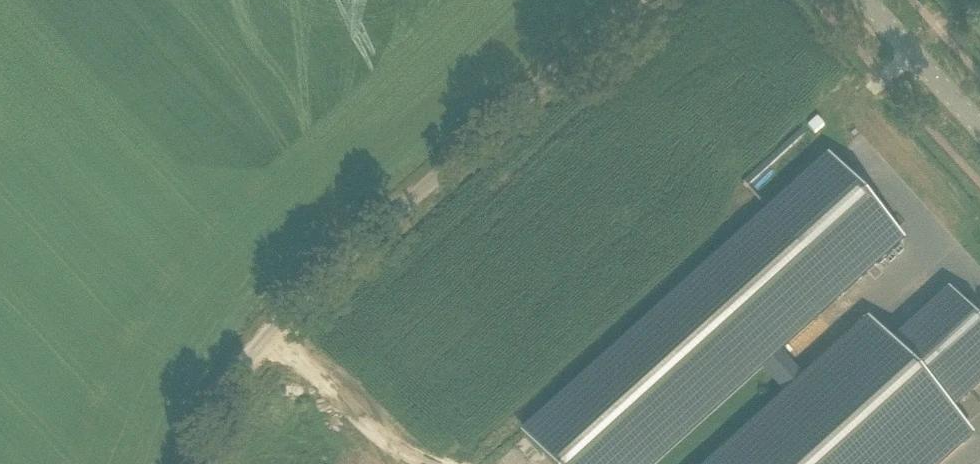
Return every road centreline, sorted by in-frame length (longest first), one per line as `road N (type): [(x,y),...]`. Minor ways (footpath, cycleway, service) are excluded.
road 1 (residential): [(190,463),(267,332),(628,0)]
road 2 (tertiary): [(979,128),(865,0)]

